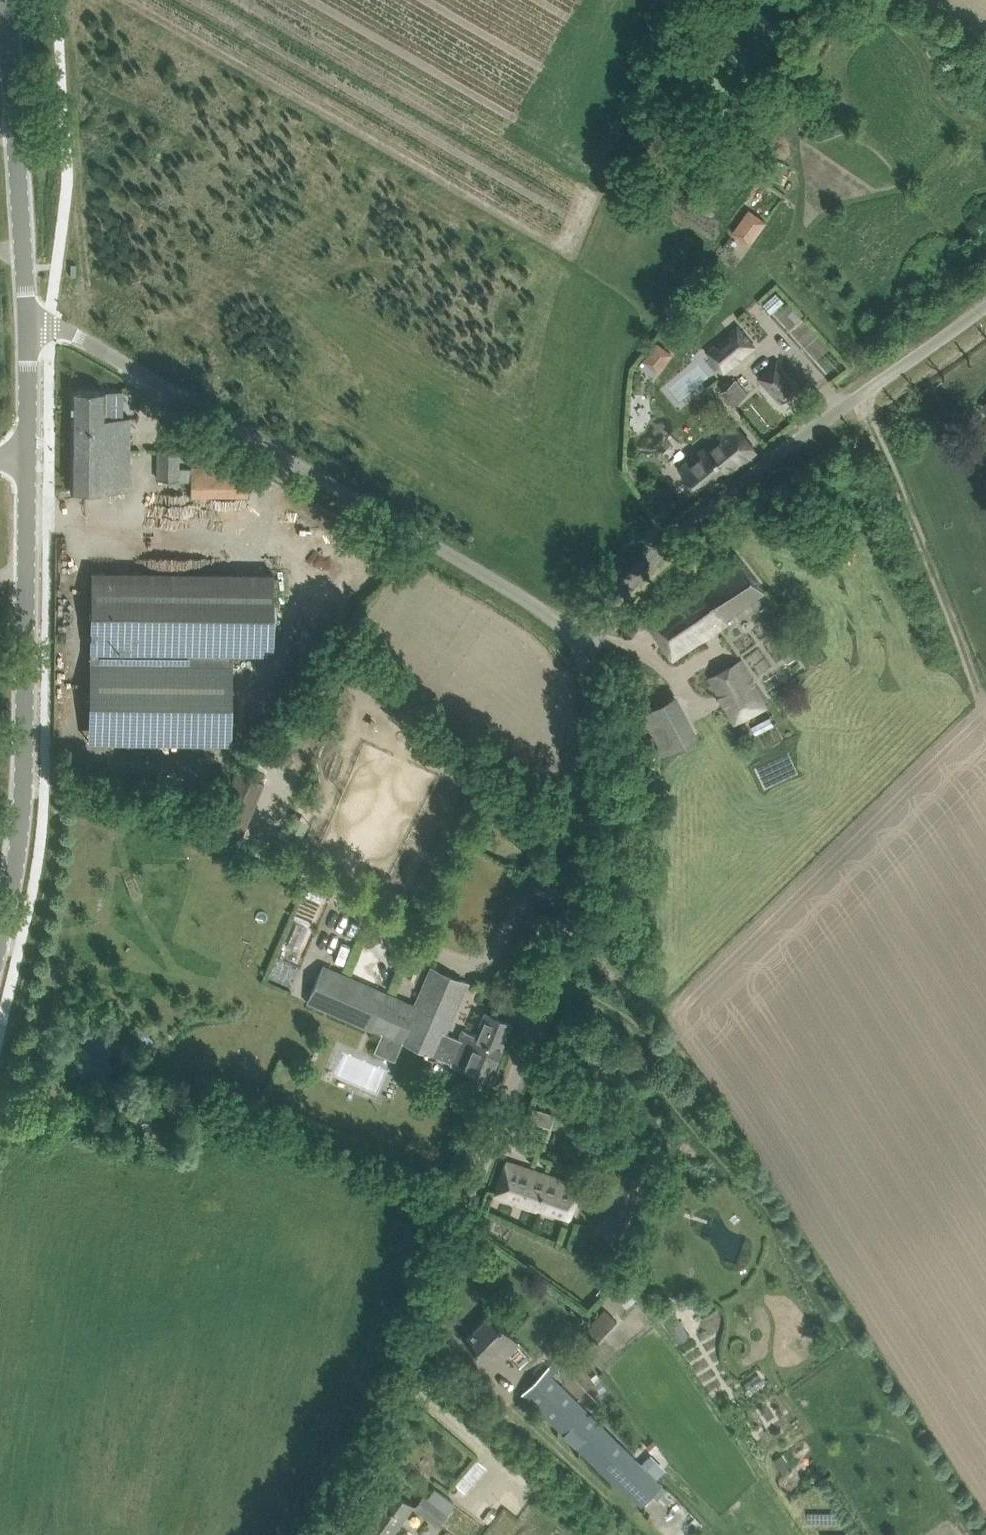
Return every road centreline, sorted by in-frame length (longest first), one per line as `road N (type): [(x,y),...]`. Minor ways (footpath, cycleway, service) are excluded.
road 1 (unclassified): [(336,1534),(378,1450),(566,938),(592,817),(588,631)]
road 2 (unclassified): [(588,631),(69,328),(28,326)]
road 3 (unclassified): [(588,631),(700,514),(985,302)]
road 4 (tertiary): [(0,940),(25,796),(27,463)]
road 5 (tertiary): [(28,326),(11,0)]
road 6 (tertiary): [(27,463),(28,326)]

